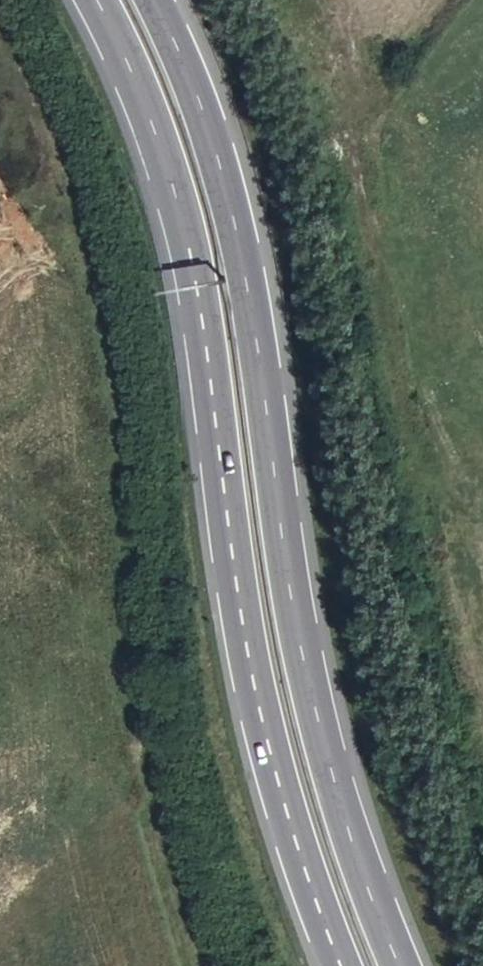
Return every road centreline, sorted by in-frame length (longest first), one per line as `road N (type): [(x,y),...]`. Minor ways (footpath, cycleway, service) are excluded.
road 1 (trunk): [(97,0),(133,71),(191,258),(248,655),(290,820),(343,965)]
road 2 (trunk): [(400,965),(336,796),(305,672),(238,232),(154,0)]

